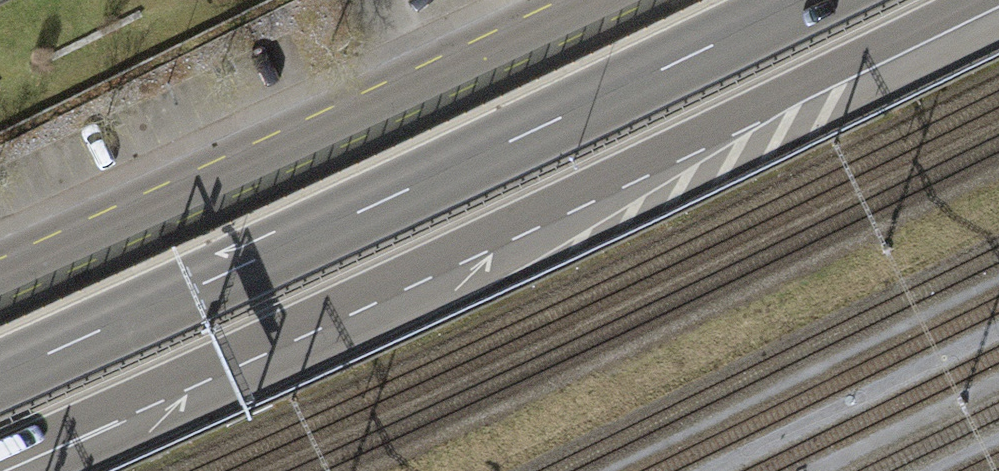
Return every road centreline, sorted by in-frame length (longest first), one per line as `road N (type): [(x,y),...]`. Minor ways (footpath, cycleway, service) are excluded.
road 1 (trunk): [(0,450),(548,204),(976,0)]
road 2 (trunk): [(839,0),(0,392)]
road 3 (primary): [(619,0),(0,287)]

